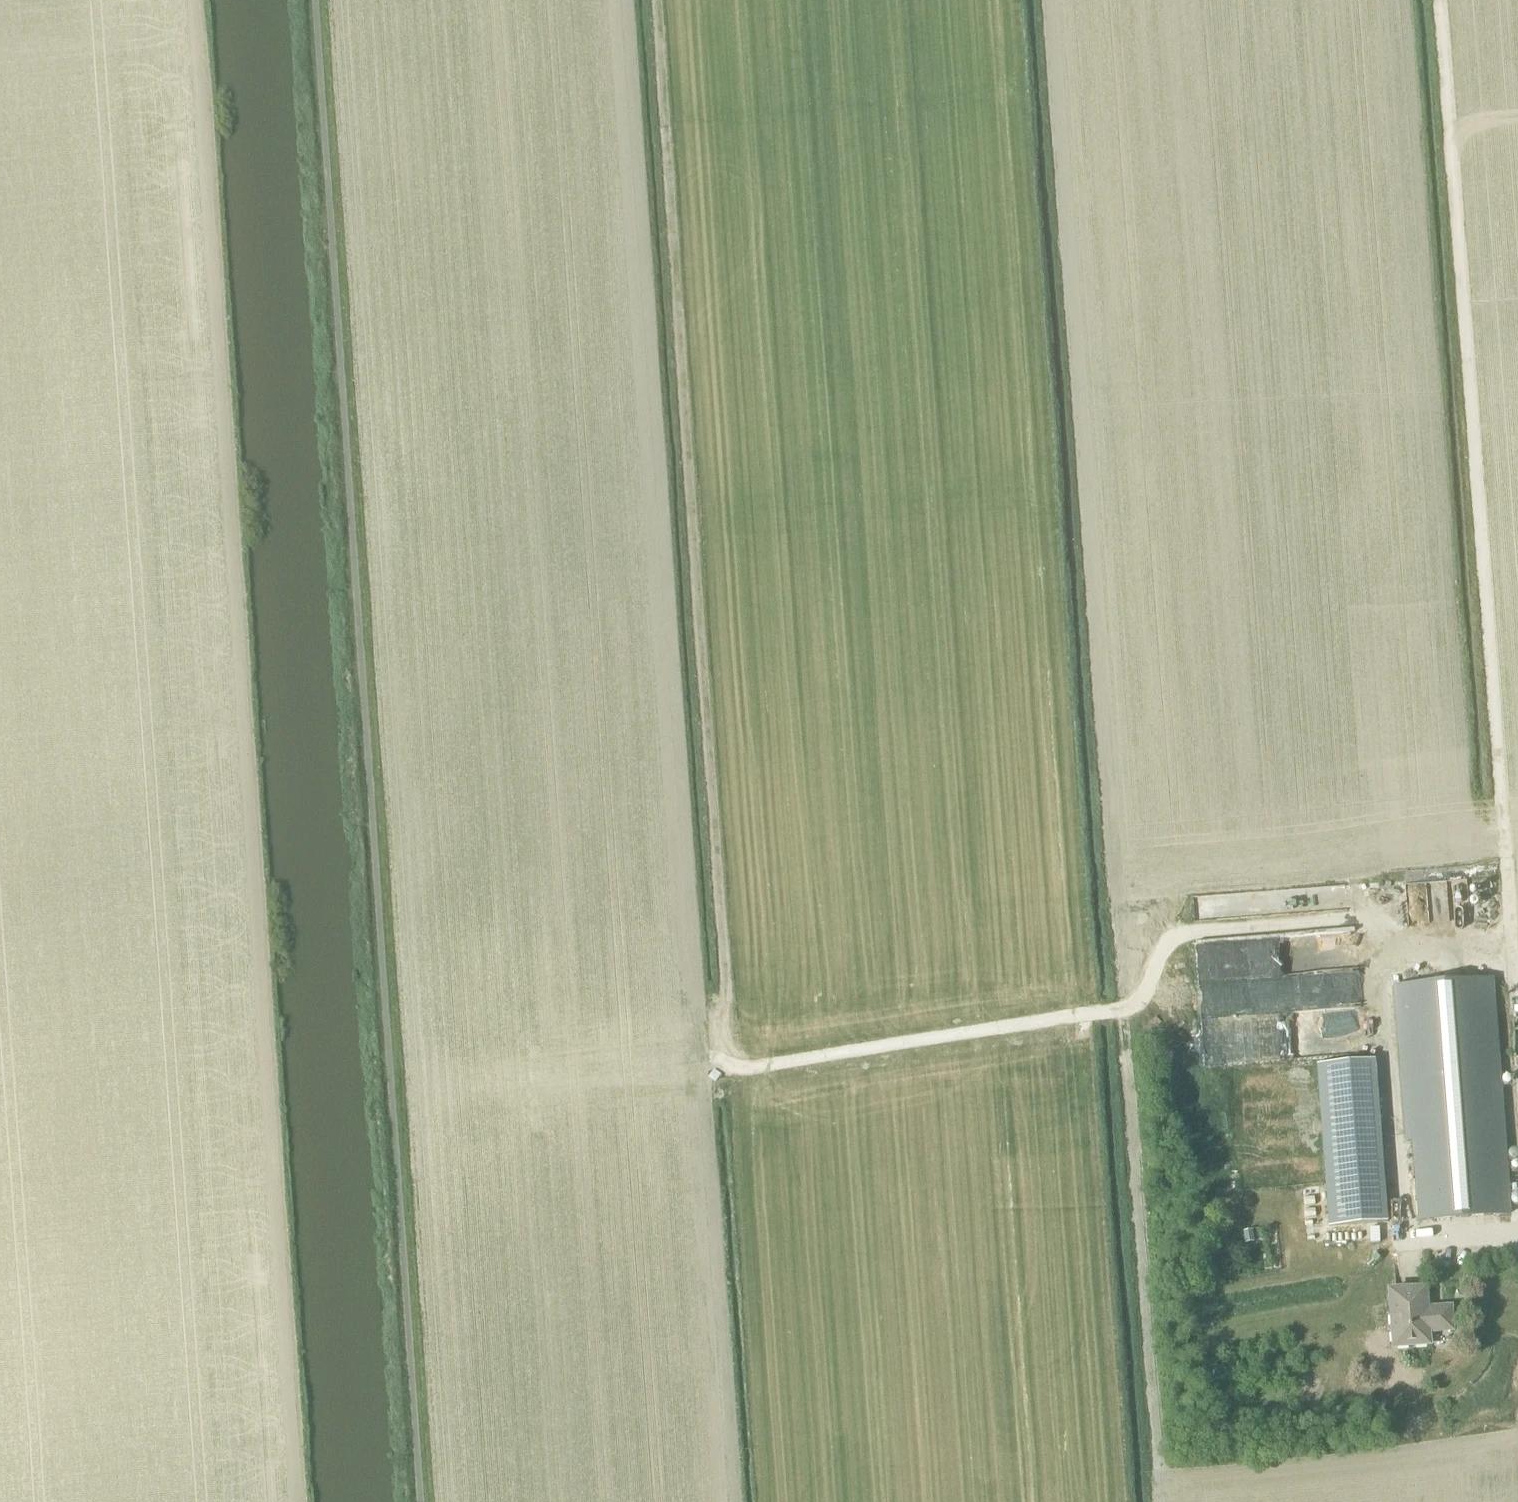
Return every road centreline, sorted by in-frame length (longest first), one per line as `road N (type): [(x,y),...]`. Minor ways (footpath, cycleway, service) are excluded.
road 1 (unclassified): [(1517,1022),(1508,896)]

